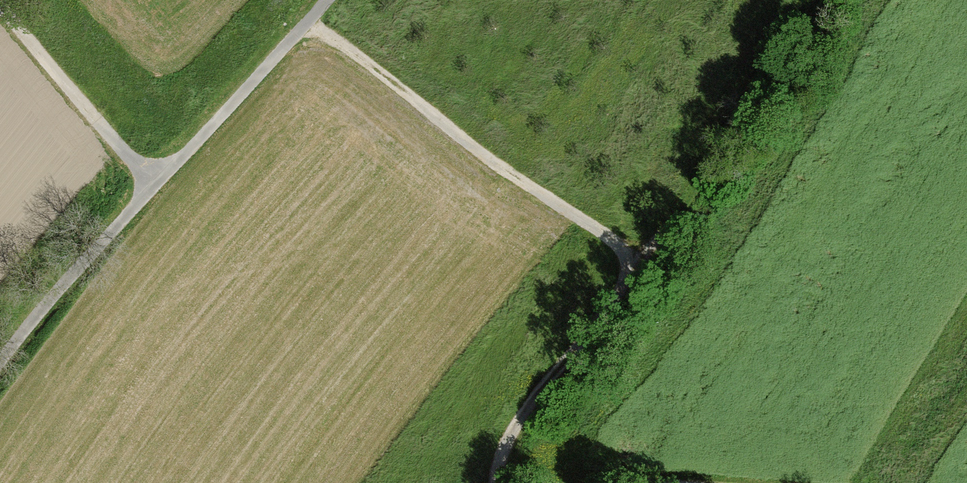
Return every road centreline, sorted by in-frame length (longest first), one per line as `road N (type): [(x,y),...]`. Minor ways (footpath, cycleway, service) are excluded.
road 1 (track): [(305,24),(520,191),(625,255),(628,282),(518,423),(496,482)]
road 2 (track): [(0,361),(325,0)]
road 3 (track): [(153,184),(0,6)]

